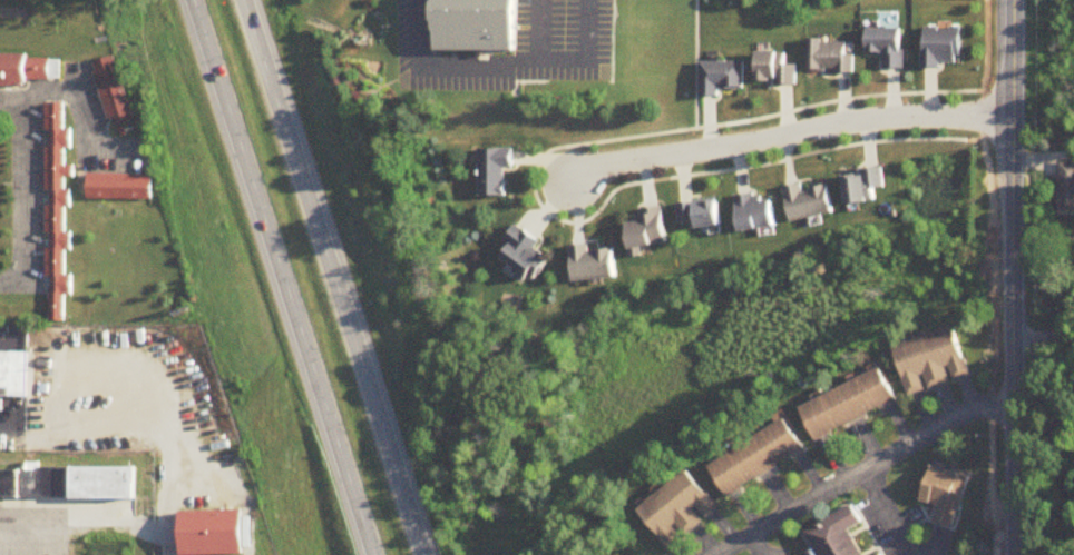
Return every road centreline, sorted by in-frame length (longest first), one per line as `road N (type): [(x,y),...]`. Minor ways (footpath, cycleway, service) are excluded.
road 1 (primary): [(195,0),(377,554)]
road 2 (primary): [(422,554),(244,0)]
road 3 (residential): [(1010,109),(839,115),(606,157),(566,174)]
road 4 (residential): [(1012,408),(1011,0)]
road 5 (residential): [(716,554),(1012,396)]
road 6 (residential): [(1012,408),(1014,554)]

